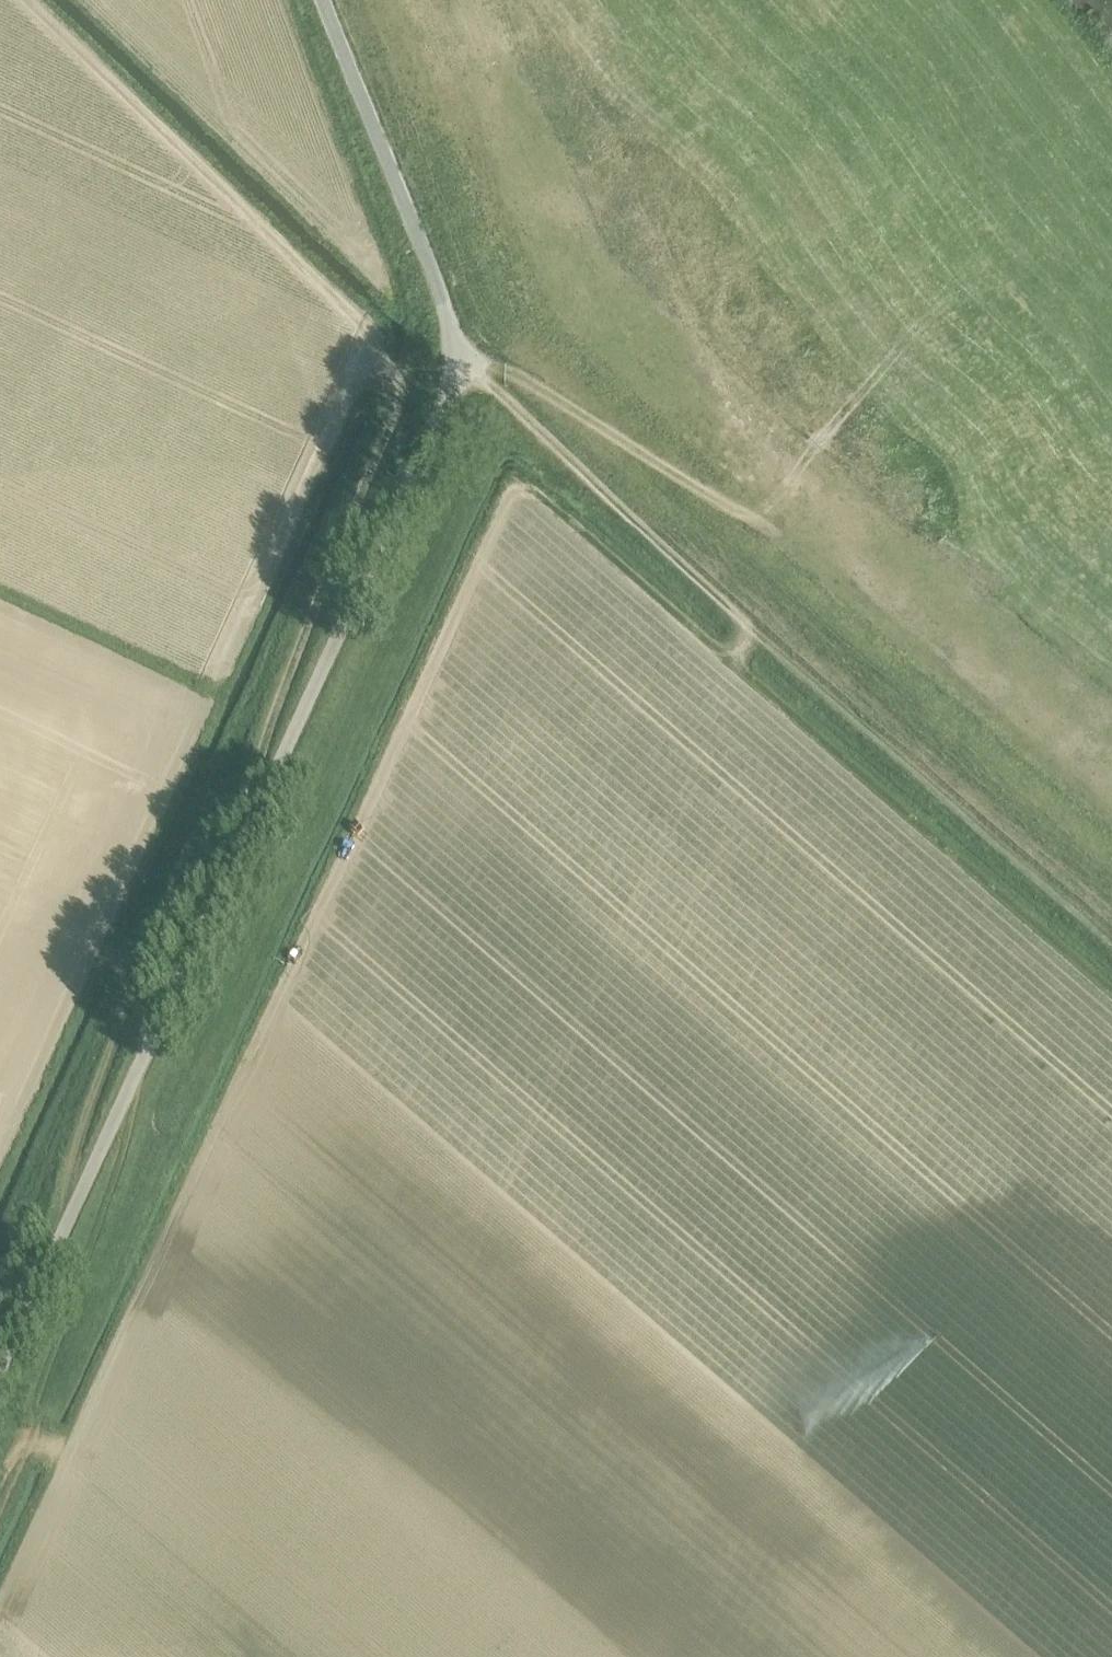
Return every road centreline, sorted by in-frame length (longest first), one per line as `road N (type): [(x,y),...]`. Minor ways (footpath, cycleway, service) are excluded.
road 1 (unclassified): [(0,1370),(383,542),(456,360),(439,292),(332,0)]
road 2 (track): [(456,360),(495,382),(753,629)]
road 3 (track): [(495,382),(506,376),(531,386),(714,502),(752,508)]

